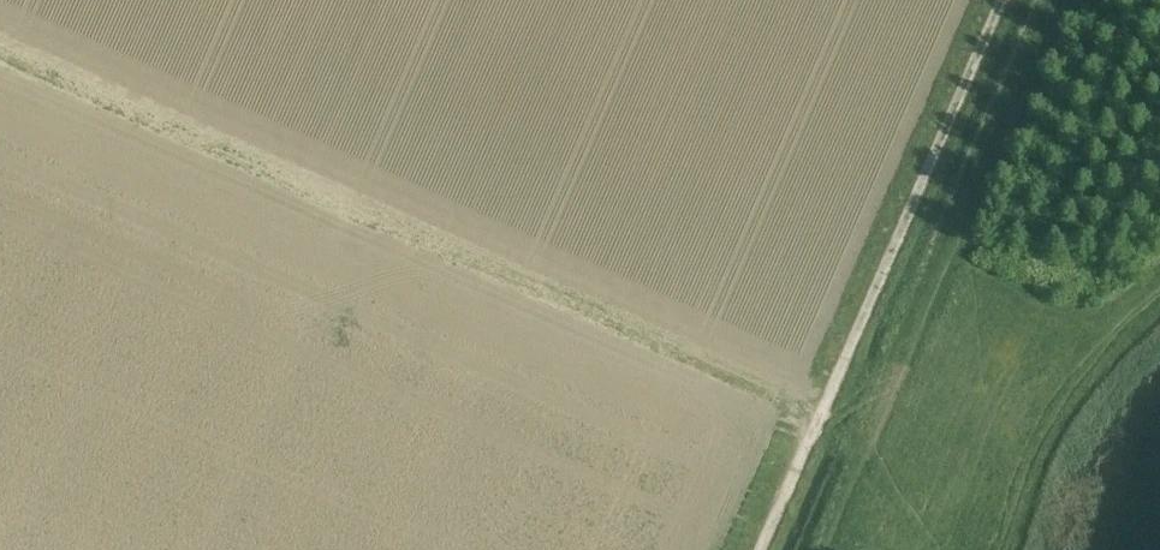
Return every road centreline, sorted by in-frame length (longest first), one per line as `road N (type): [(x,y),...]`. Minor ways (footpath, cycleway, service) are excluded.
road 1 (track): [(760,549),(1000,0)]

